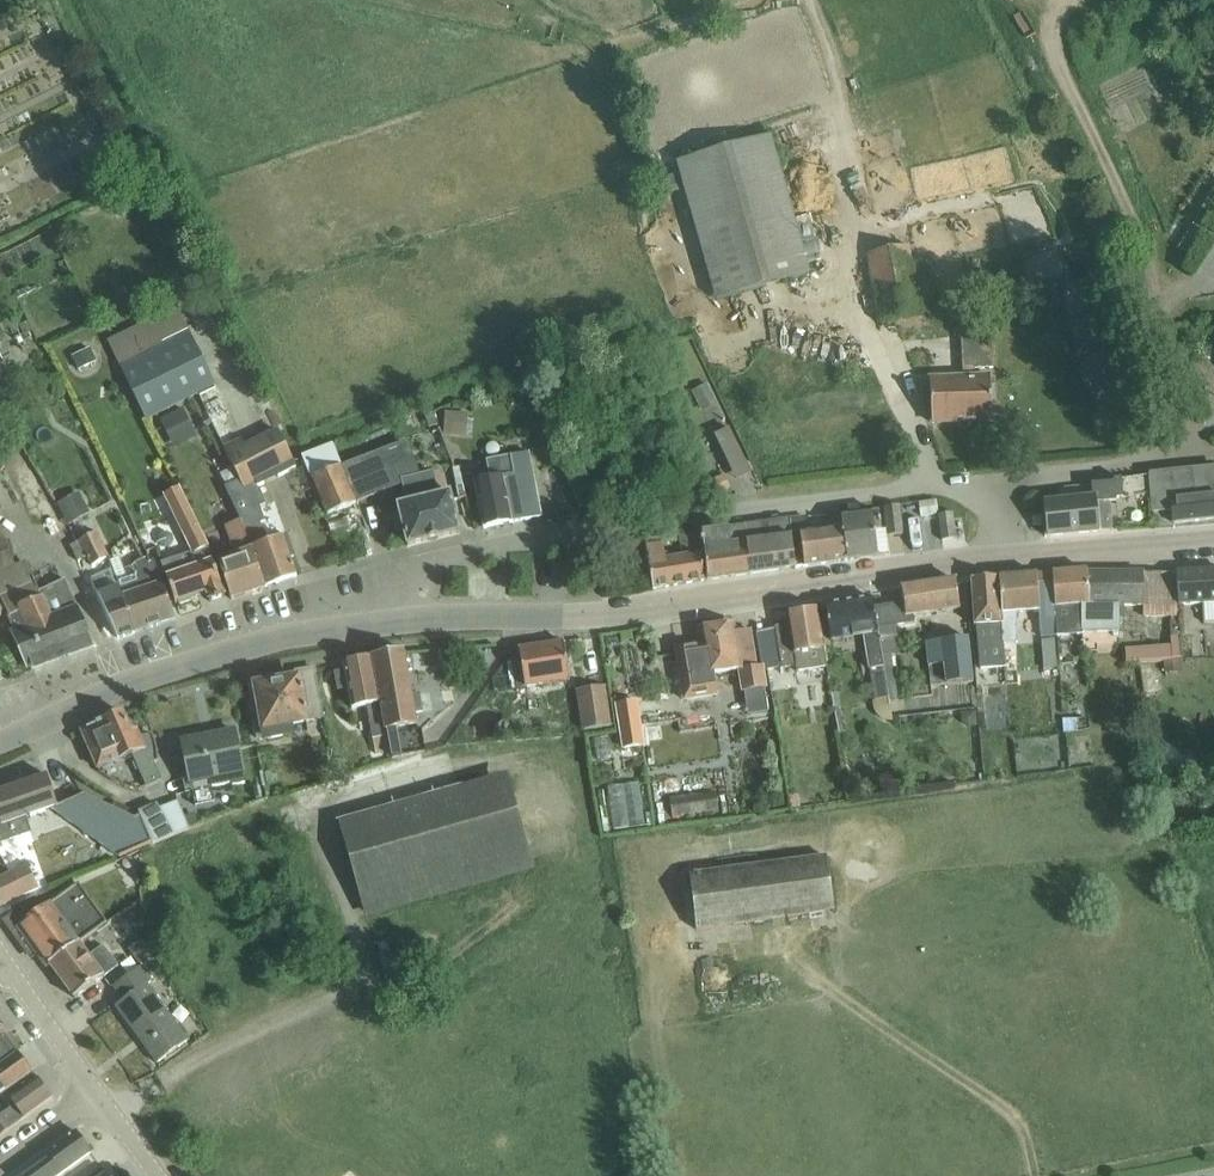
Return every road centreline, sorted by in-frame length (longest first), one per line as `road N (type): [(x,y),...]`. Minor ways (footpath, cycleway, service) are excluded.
road 1 (unclassified): [(421,618),(446,559),(687,517),(919,489),(995,490)]
road 2 (tertiary): [(421,618),(600,621),(1012,560)]
road 3 (tertiary): [(0,743),(157,673),(276,637),(421,618)]
road 4 (tertiary): [(1012,560),(1213,543)]
road 5 (tertiary): [(98,1101),(0,953)]

